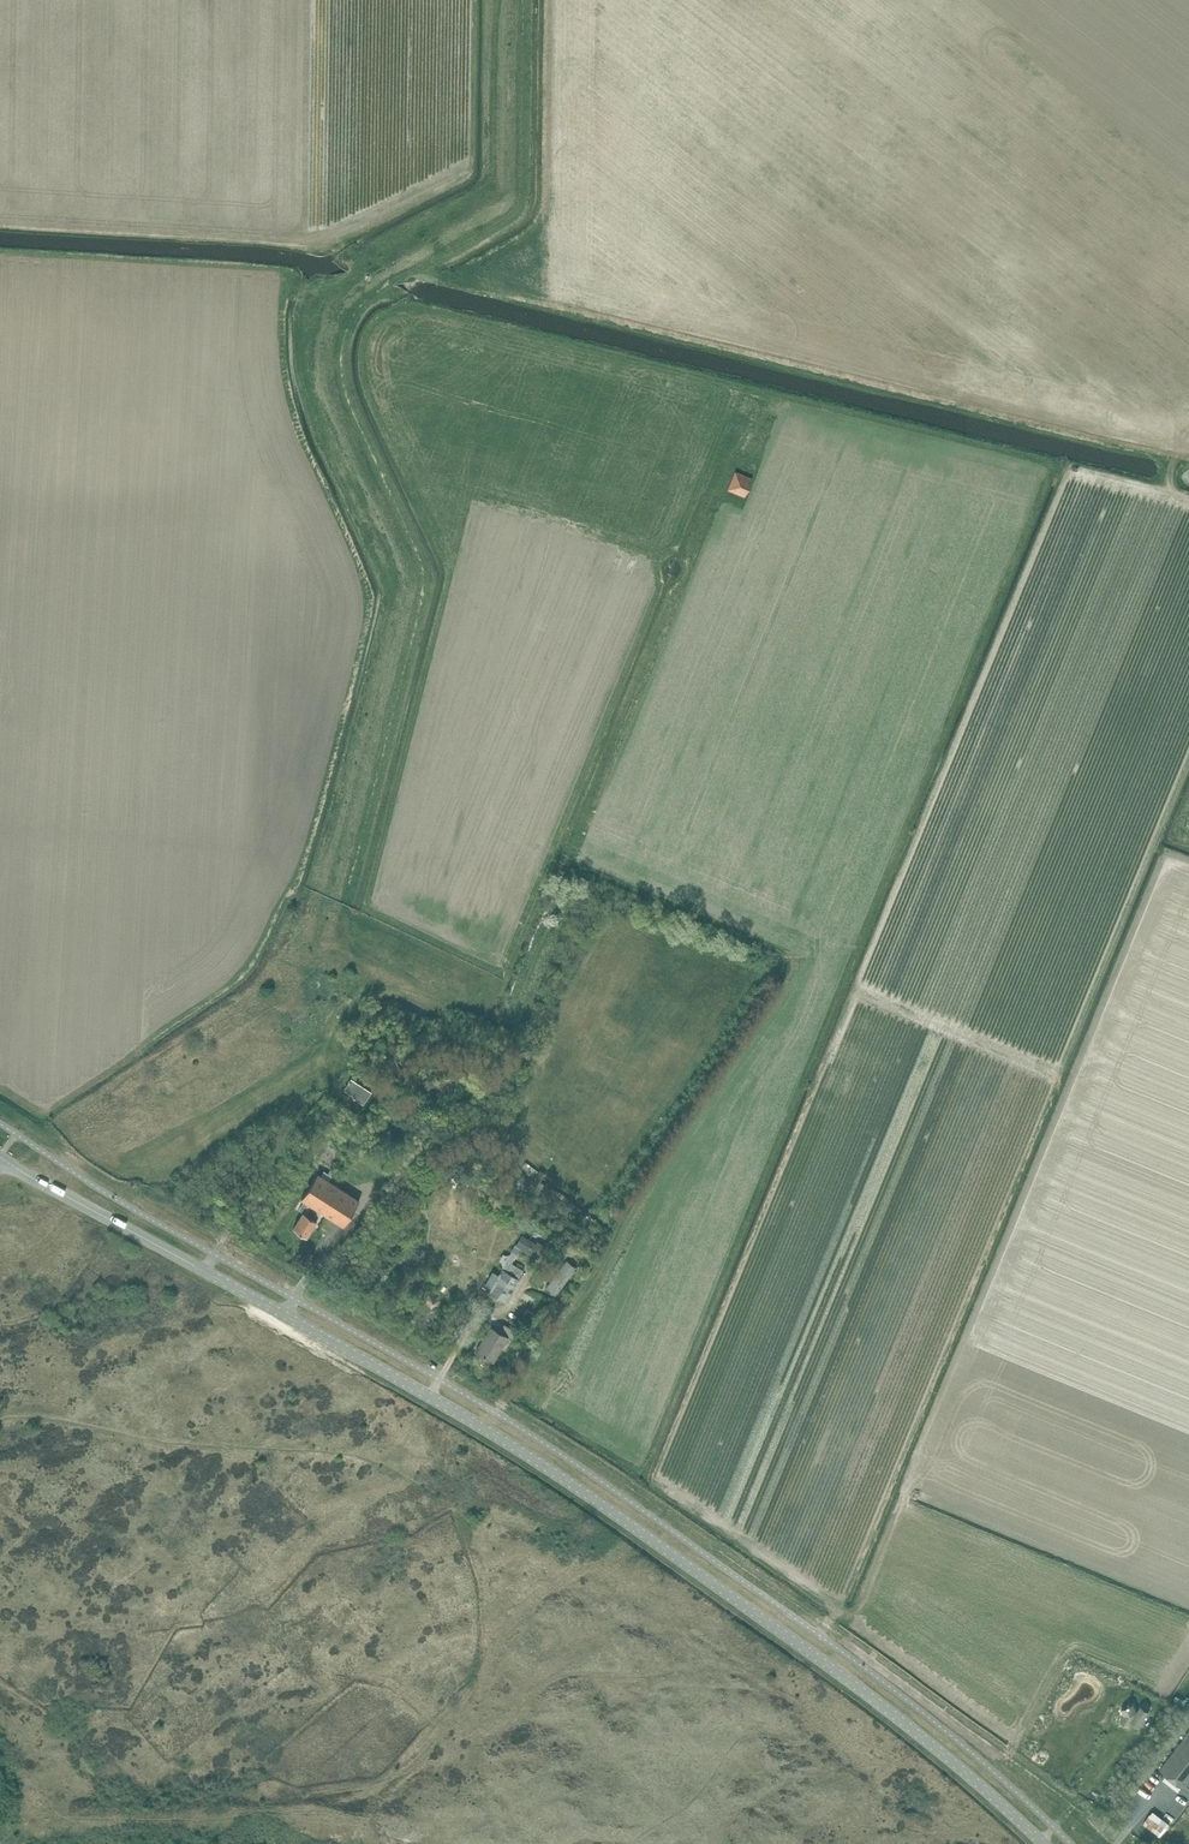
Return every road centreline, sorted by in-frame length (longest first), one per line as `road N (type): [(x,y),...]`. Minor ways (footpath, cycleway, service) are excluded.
road 1 (tertiary): [(1044,1843),(876,1701),(543,1465),(0,1156)]
road 2 (track): [(1040,1841),(1131,1733)]

